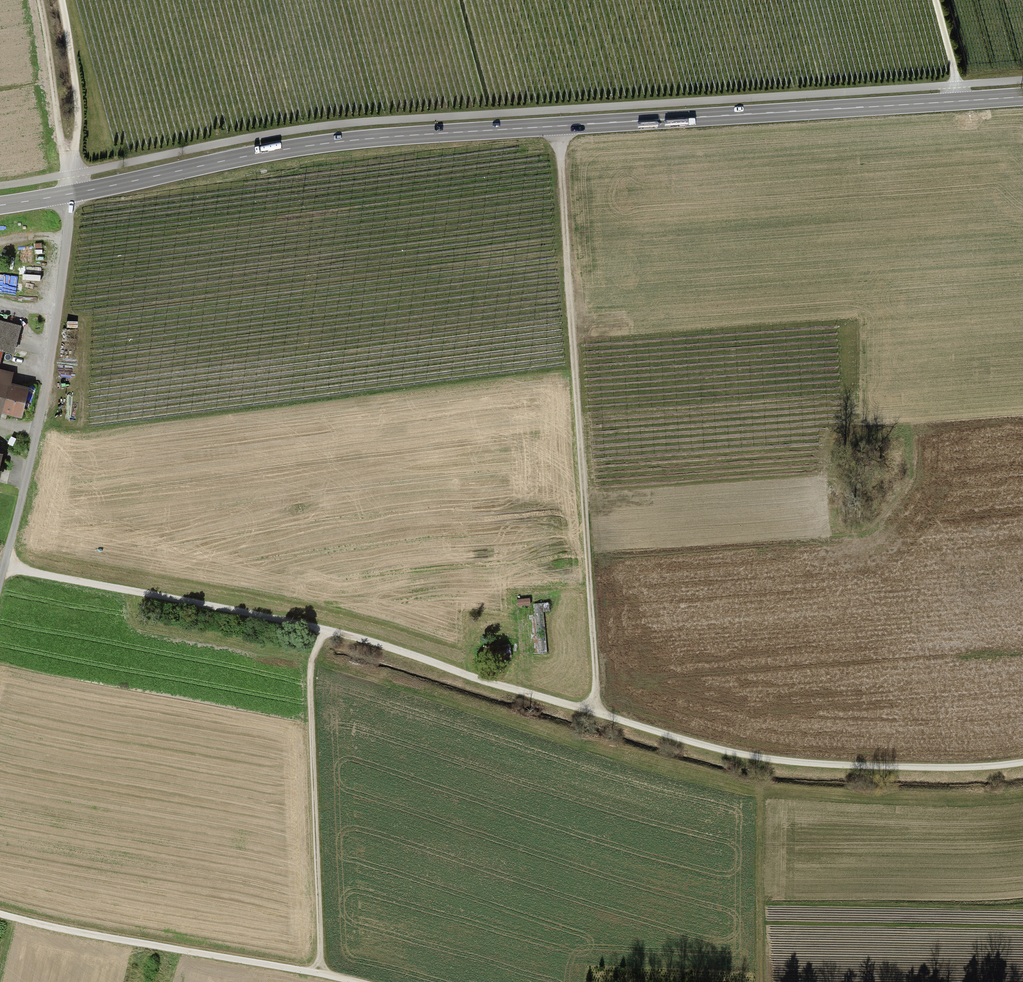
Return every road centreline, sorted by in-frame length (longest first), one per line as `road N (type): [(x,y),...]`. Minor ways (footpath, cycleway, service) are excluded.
road 1 (track): [(1022,759),(917,767),(741,752),(479,680),(335,628),(6,566)]
road 2 (secondary): [(1022,96),(348,140),(71,193)]
road 3 (track): [(599,712),(559,126)]
road 4 (residential): [(71,193),(49,376),(0,588)]
road 5 (track): [(365,981),(0,913)]
road 6 (track): [(335,628),(319,640),(312,665),(322,972)]
road 7 (track): [(71,153),(61,139),(38,0)]
road 8 (track): [(71,153),(77,92),(61,0)]

